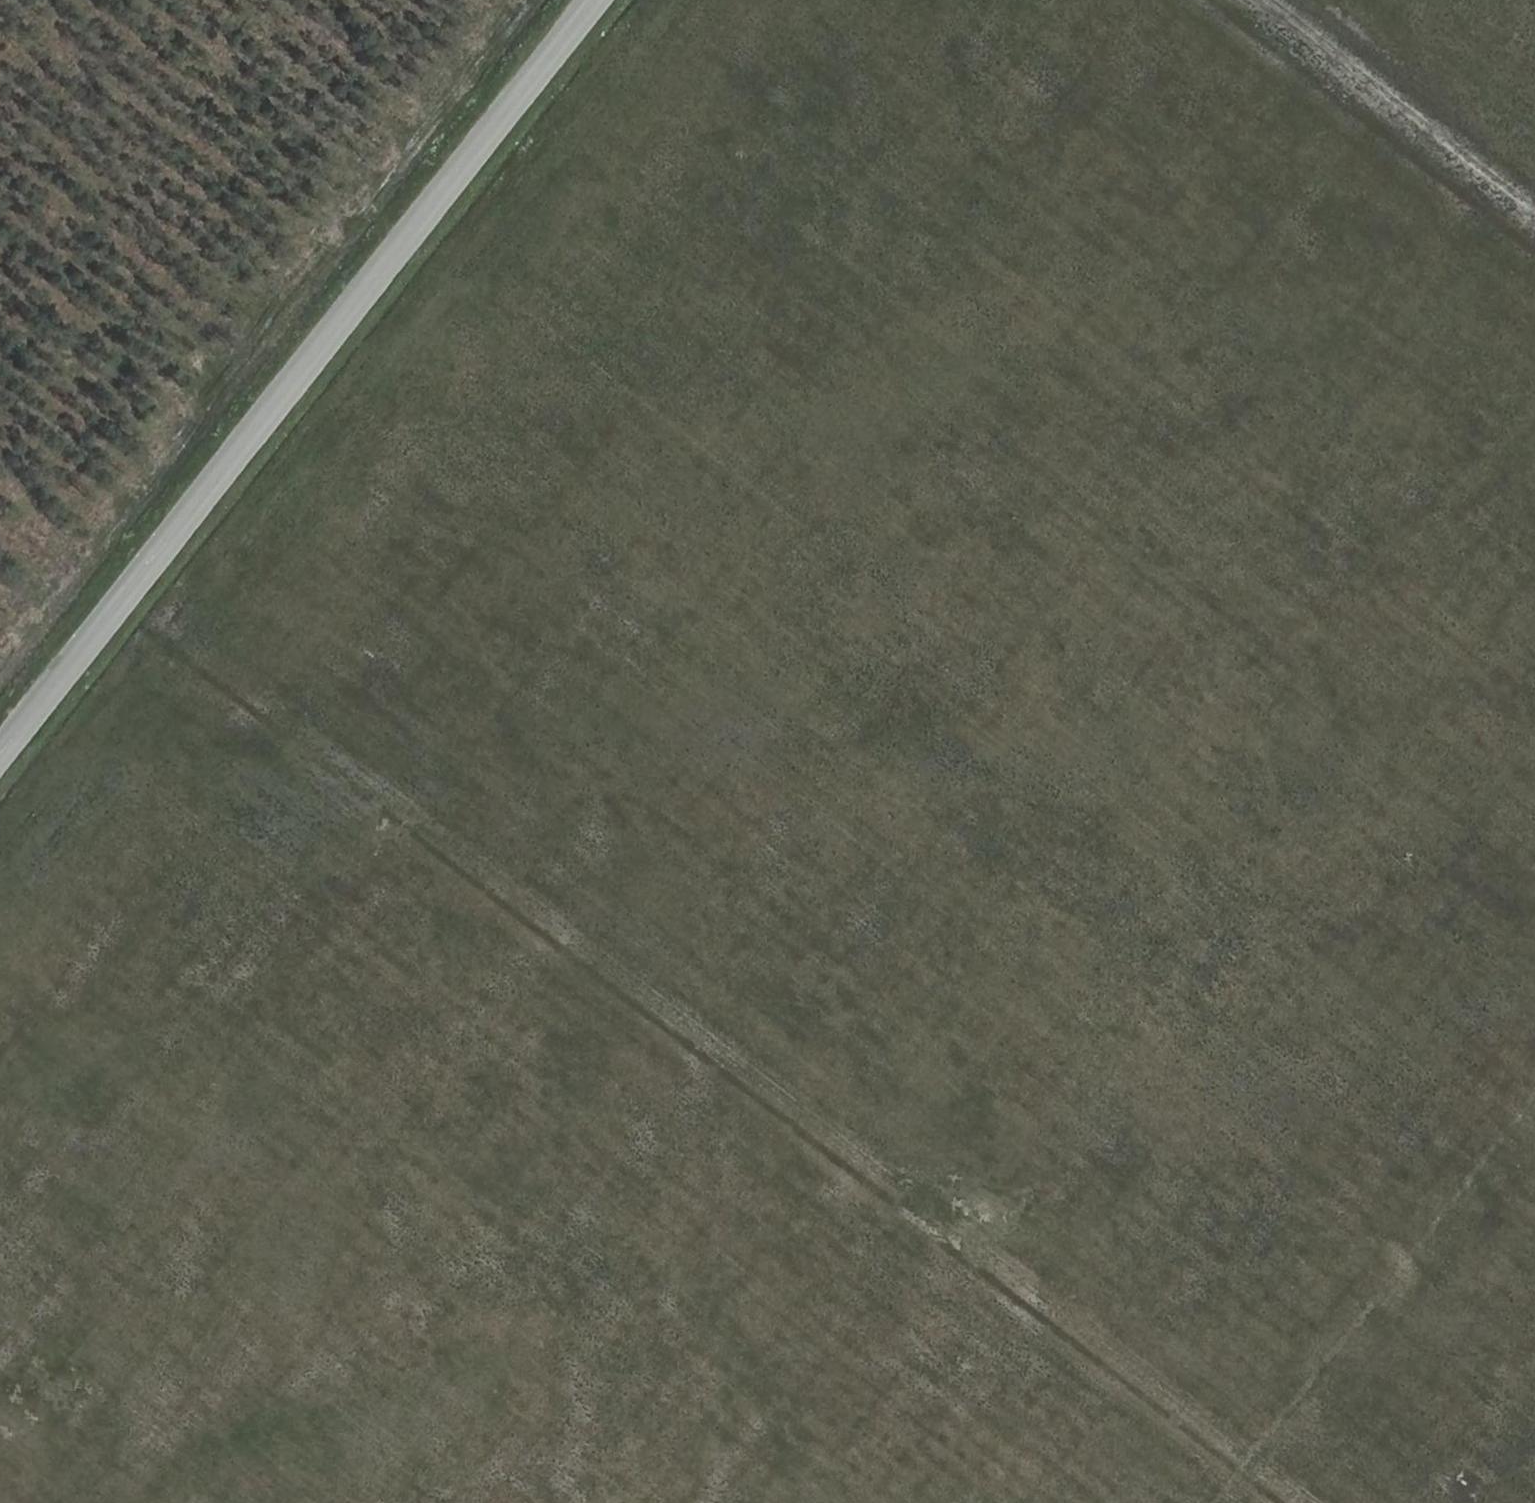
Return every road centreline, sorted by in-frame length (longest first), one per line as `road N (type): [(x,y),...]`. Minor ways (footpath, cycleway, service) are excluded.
road 1 (unclassified): [(0,752),(596,0)]
road 2 (track): [(1220,1502),(1534,1096)]
road 3 (track): [(1534,210),(1263,0)]

